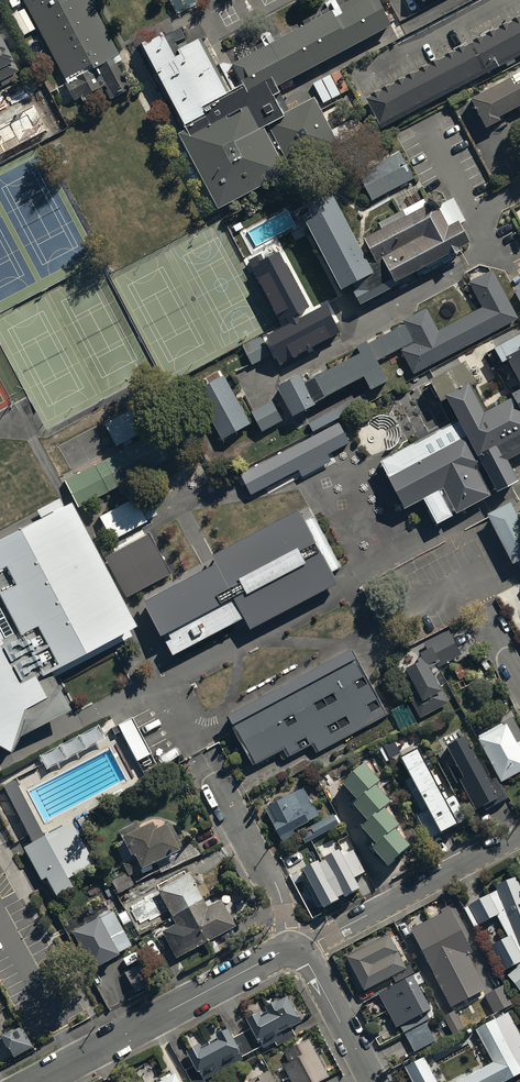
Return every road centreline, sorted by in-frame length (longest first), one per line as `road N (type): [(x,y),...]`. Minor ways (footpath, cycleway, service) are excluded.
road 1 (residential): [(38,1081),(287,950)]
road 2 (residential): [(299,951),(519,838)]
road 3 (residential): [(287,950),(281,896),(202,751)]
road 4 (residential): [(371,1081),(299,951)]

